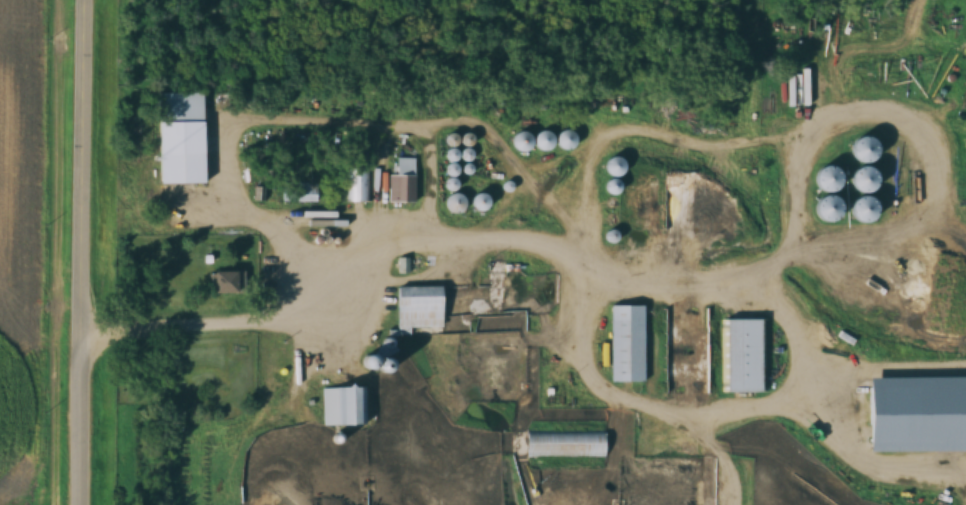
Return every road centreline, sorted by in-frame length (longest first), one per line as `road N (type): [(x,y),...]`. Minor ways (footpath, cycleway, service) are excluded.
road 1 (tertiary): [(84,504),(87,0)]

